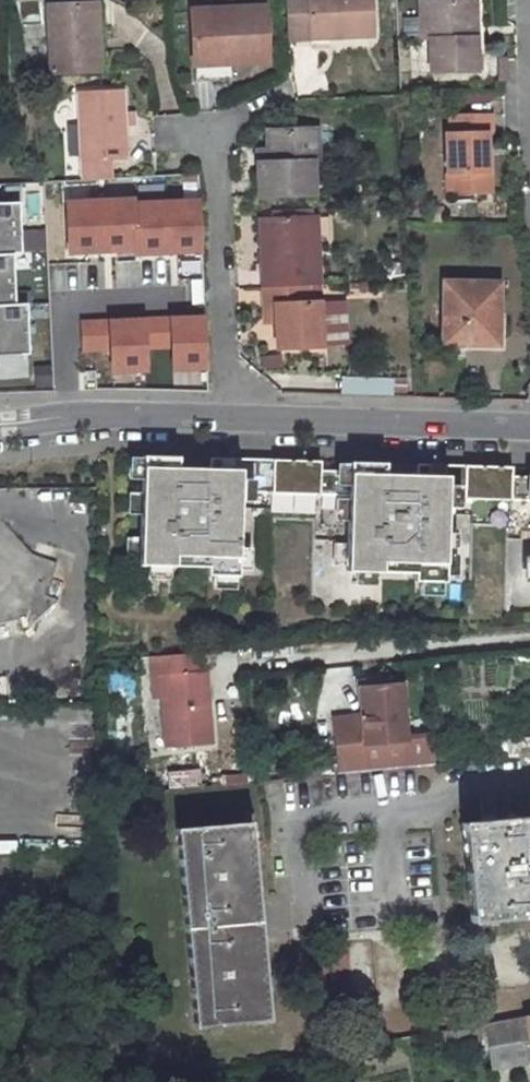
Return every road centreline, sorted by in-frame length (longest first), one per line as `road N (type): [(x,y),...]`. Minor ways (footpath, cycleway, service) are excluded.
road 1 (residential): [(529,778),(286,812),(298,943)]
road 2 (residential): [(222,418),(529,428)]
road 3 (residential): [(222,418),(207,143)]
road 4 (residential): [(0,425),(71,412),(222,418)]

